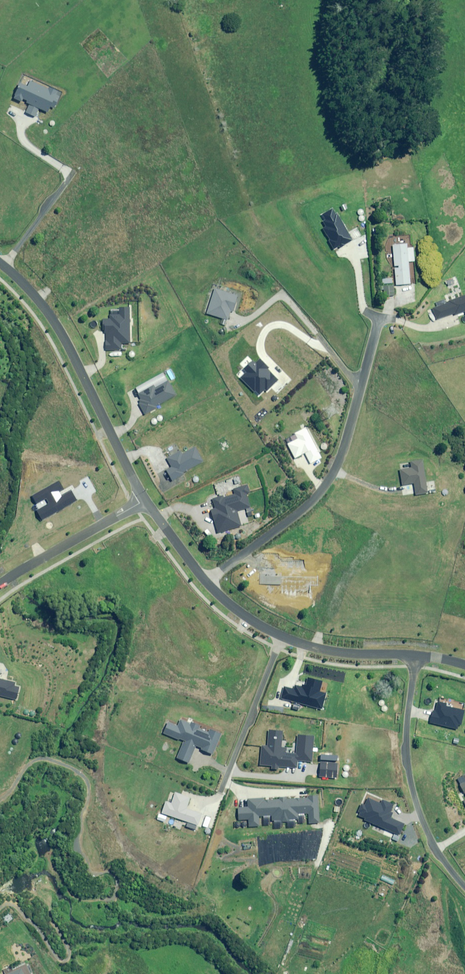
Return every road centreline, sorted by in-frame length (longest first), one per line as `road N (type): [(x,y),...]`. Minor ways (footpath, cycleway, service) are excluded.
road 1 (residential): [(205,581),(327,485),(378,320)]
road 2 (residential): [(144,501),(65,342),(37,298),(0,264)]
road 3 (residential): [(415,656),(408,771),(435,847),(464,888)]
road 4 (residential): [(415,656),(307,647),(237,611),(205,581)]
road 5 (residential): [(144,501),(0,584)]

